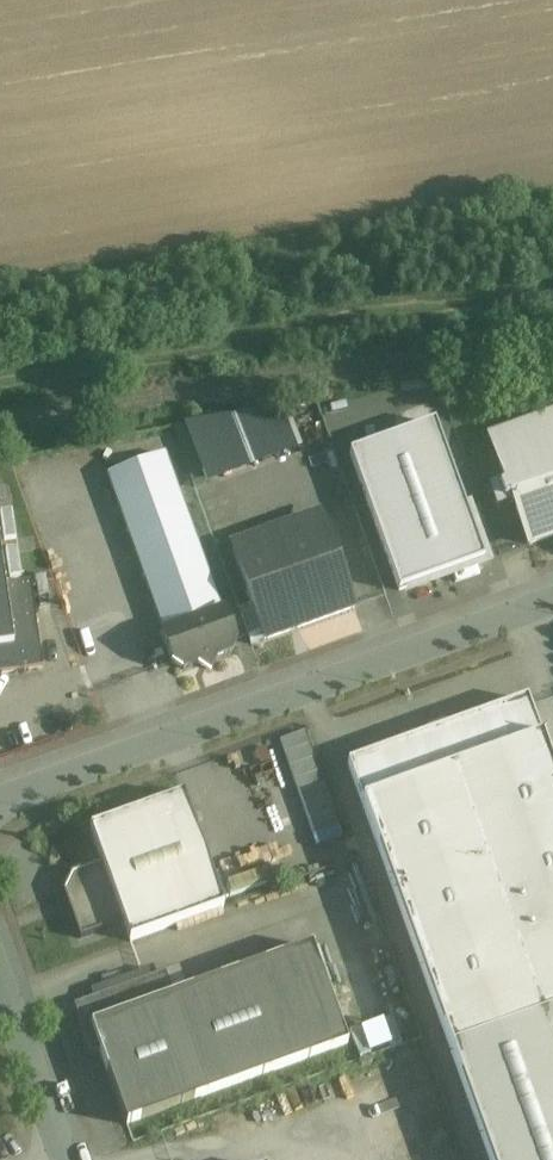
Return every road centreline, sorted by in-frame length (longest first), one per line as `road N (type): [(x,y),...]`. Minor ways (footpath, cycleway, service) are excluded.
road 1 (residential): [(0,806),(552,602)]
road 2 (track): [(0,383),(552,289)]
road 3 (residential): [(66,1159),(0,976)]

